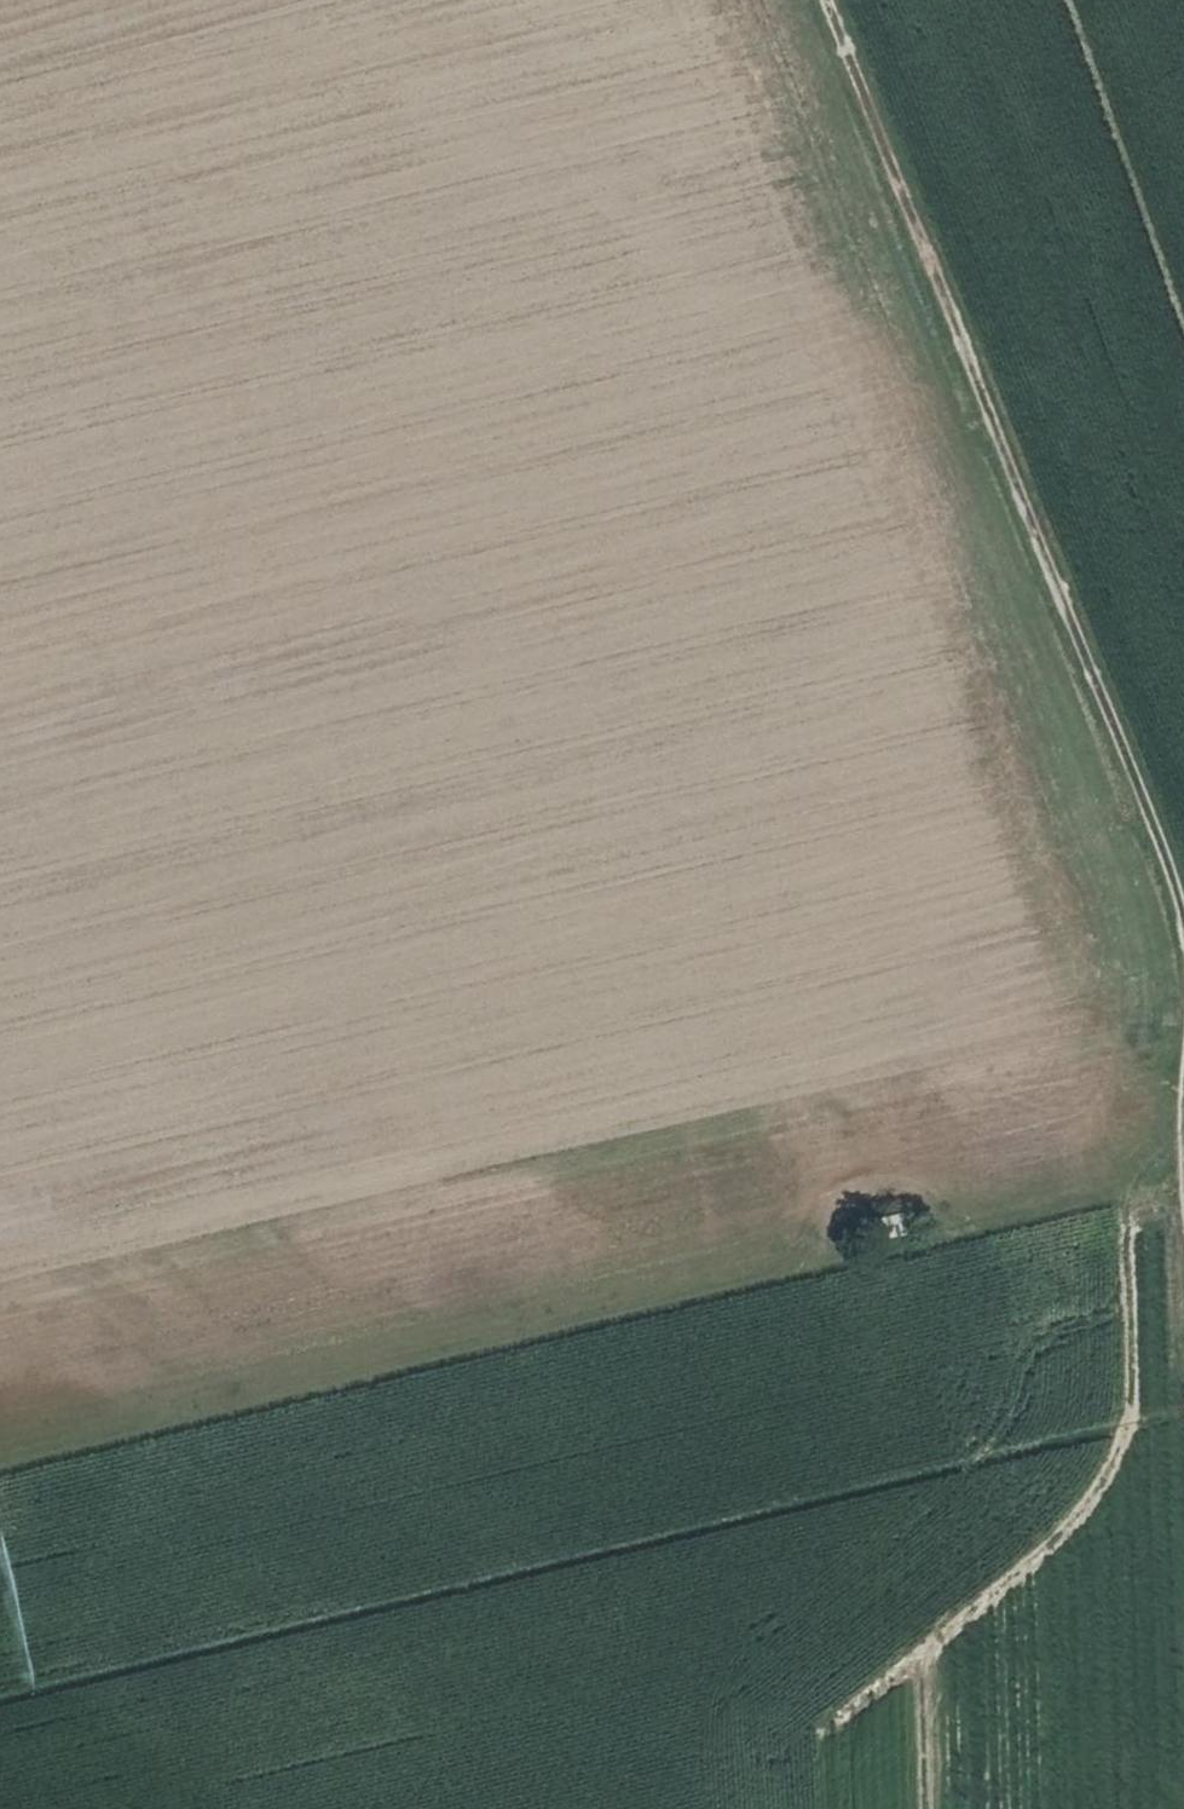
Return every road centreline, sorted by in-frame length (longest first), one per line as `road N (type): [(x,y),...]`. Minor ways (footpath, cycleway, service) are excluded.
road 1 (track): [(1183,909),(830,0)]

